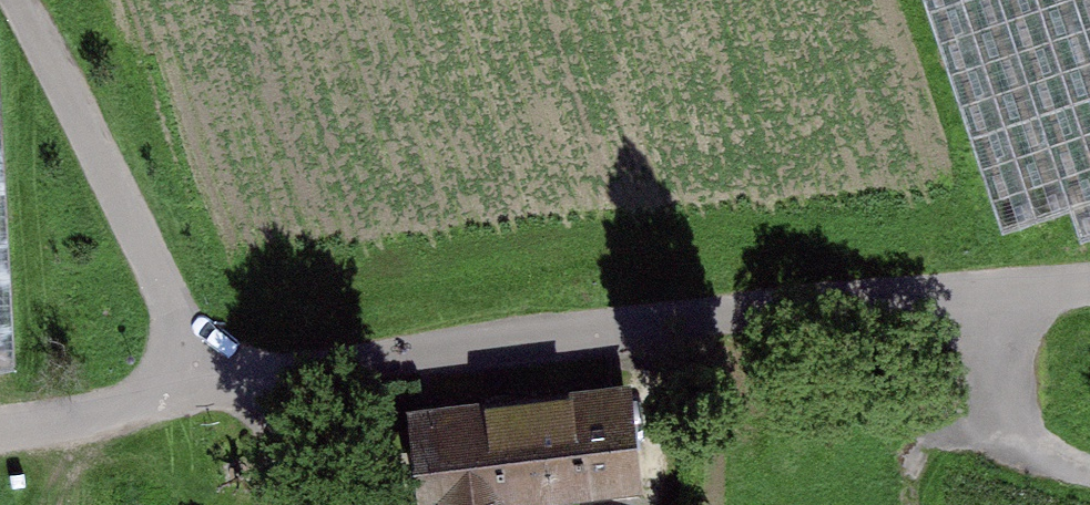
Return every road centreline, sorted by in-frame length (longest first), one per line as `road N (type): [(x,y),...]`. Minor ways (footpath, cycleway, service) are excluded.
road 1 (residential): [(196,383),(656,304),(1089,278)]
road 2 (residential): [(18,0),(114,178),(196,383)]
road 3 (residential): [(0,425),(196,383)]
road 4 (track): [(1007,383),(960,433),(959,504)]

